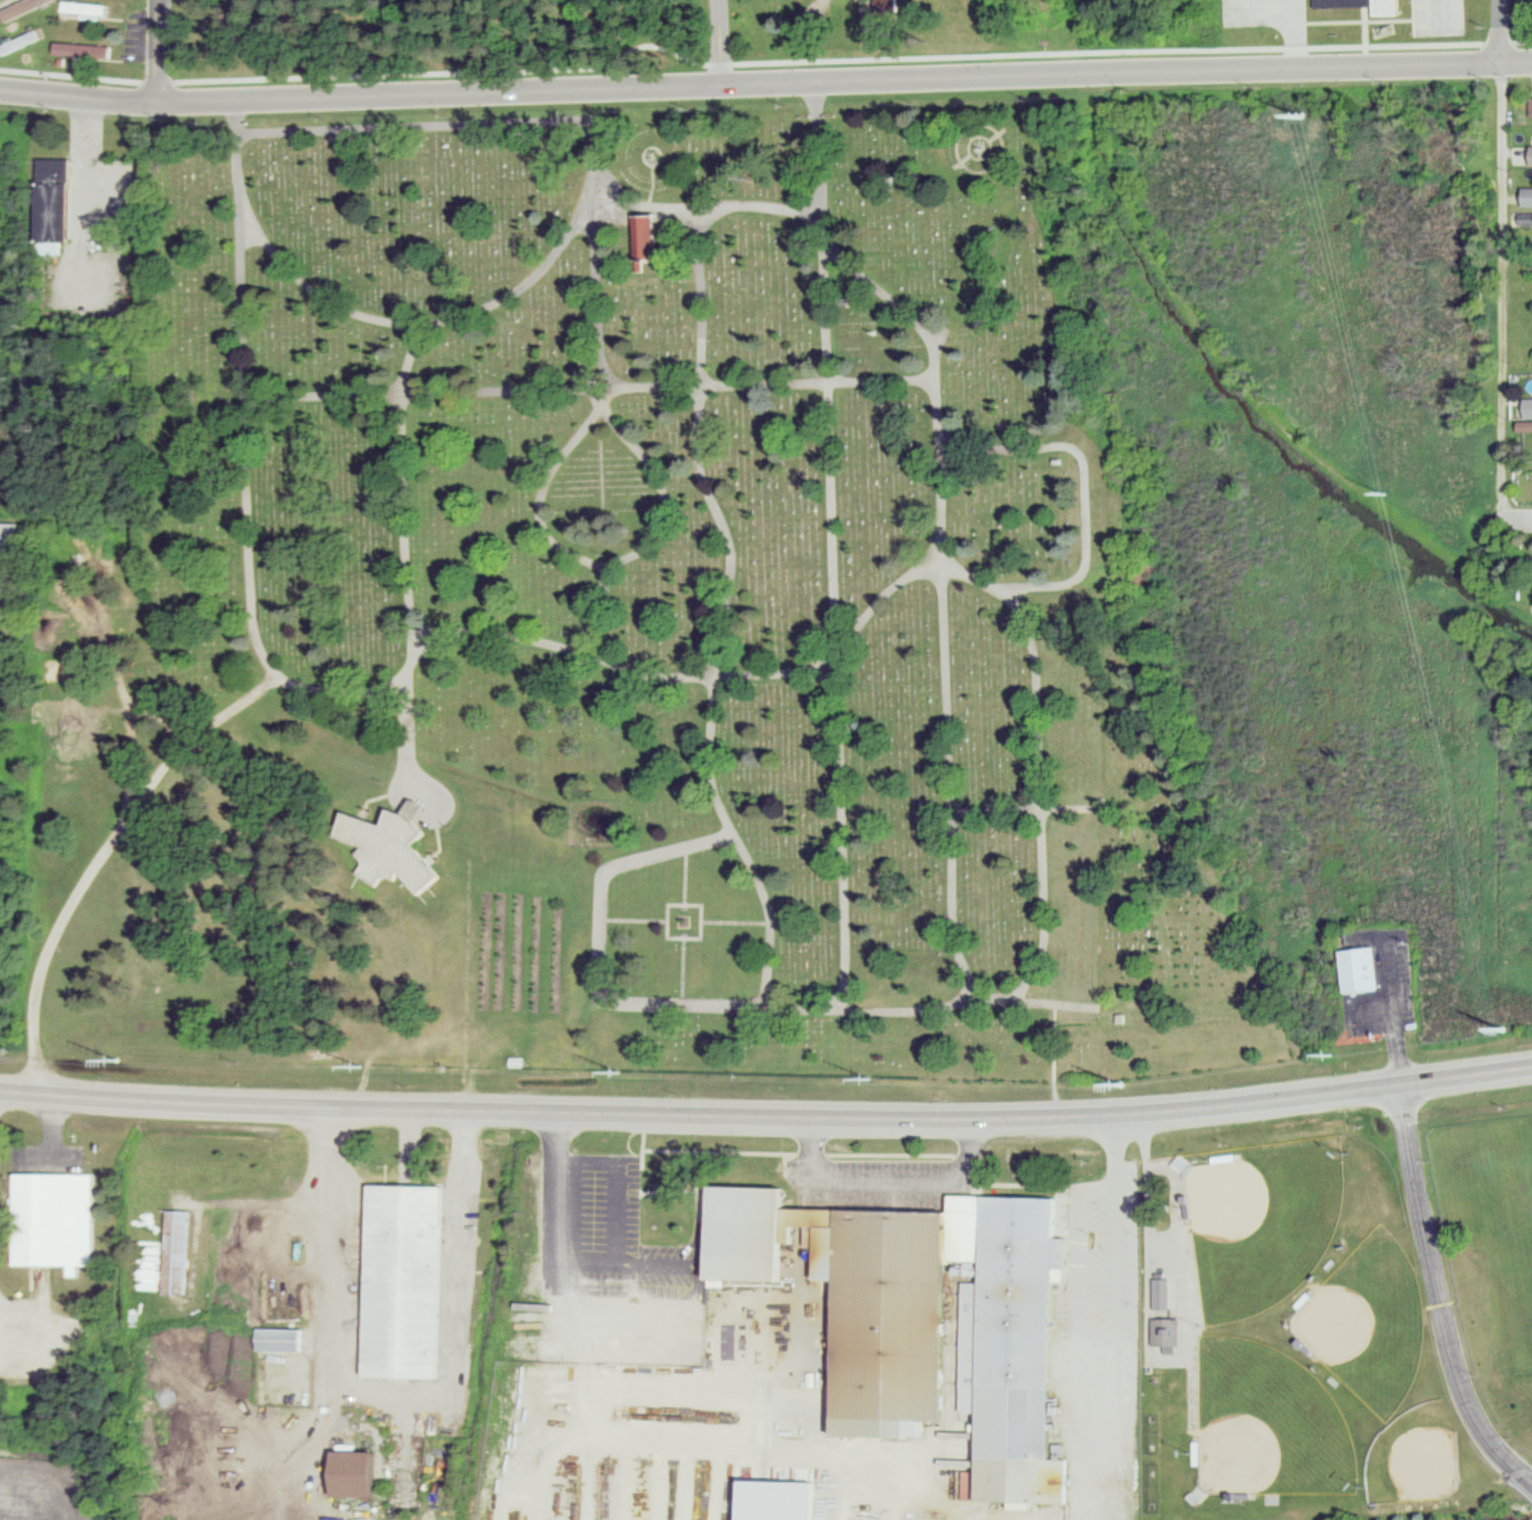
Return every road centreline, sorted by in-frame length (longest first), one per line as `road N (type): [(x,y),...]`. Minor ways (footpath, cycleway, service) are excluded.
road 1 (tertiary): [(1531,1069),(1226,1106),(976,1119),(316,1110),(0,1091)]
road 2 (residential): [(1531,63),(156,100),(0,91)]

